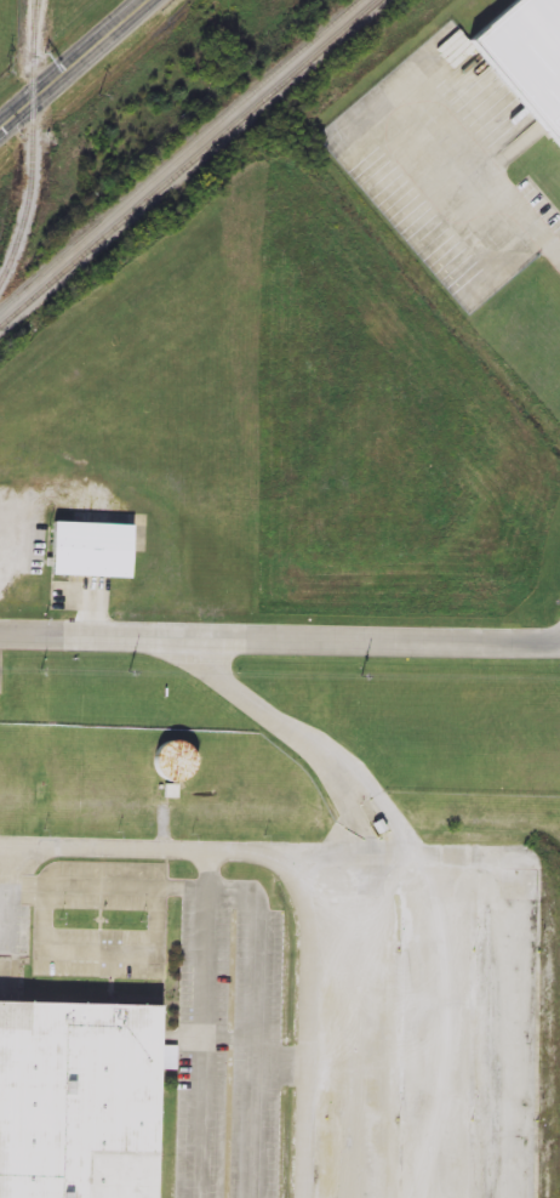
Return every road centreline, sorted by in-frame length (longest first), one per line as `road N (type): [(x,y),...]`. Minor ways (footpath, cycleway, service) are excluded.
road 1 (residential): [(559,634),(0,637)]
road 2 (primary): [(0,131),(152,0)]

